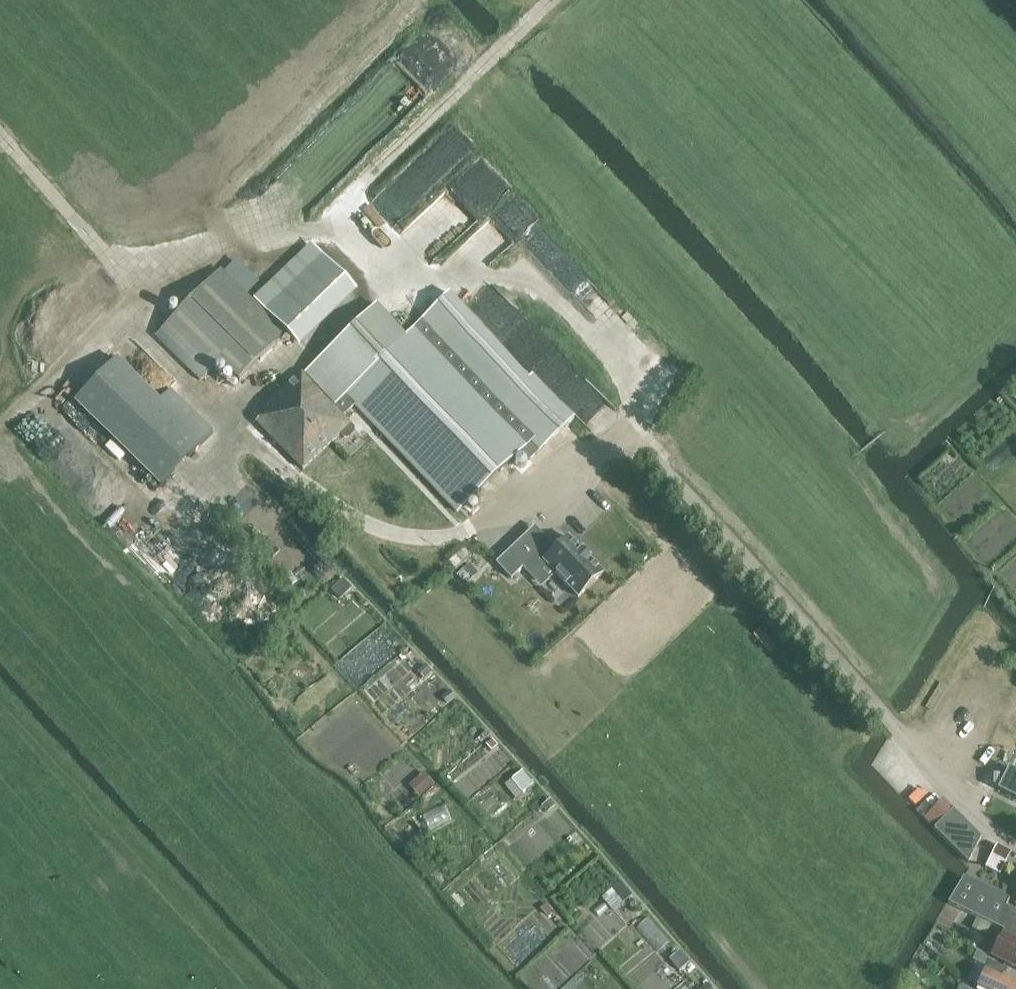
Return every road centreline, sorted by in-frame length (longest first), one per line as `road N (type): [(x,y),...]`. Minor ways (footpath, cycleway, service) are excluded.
road 1 (unclassified): [(1015,845),(985,829),(656,459)]
road 2 (track): [(348,204),(416,276),(532,276),(577,311),(620,371),(629,437),(656,459)]
road 3 (track): [(242,466),(255,460),(372,527),(457,536),(517,515),(629,437)]
road 4 (track): [(341,574),(242,466),(227,417),(405,265)]
road 5 (track): [(348,204),(284,246),(135,285),(0,136)]
road 6 (track): [(555,0),(348,204)]

